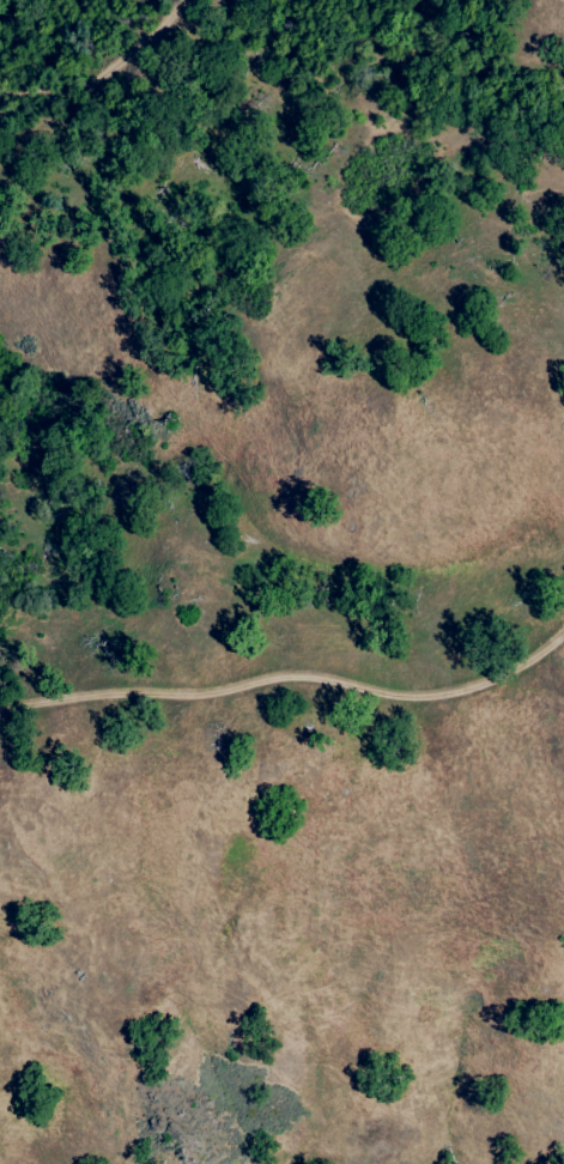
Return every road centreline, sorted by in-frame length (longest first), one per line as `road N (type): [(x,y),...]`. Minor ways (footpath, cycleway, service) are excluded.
road 1 (track): [(563,642),(465,696),(424,707),(304,679),(201,699),(146,697),(0,716)]
road 2 (track): [(193,0),(98,84),(61,98),(0,99)]

